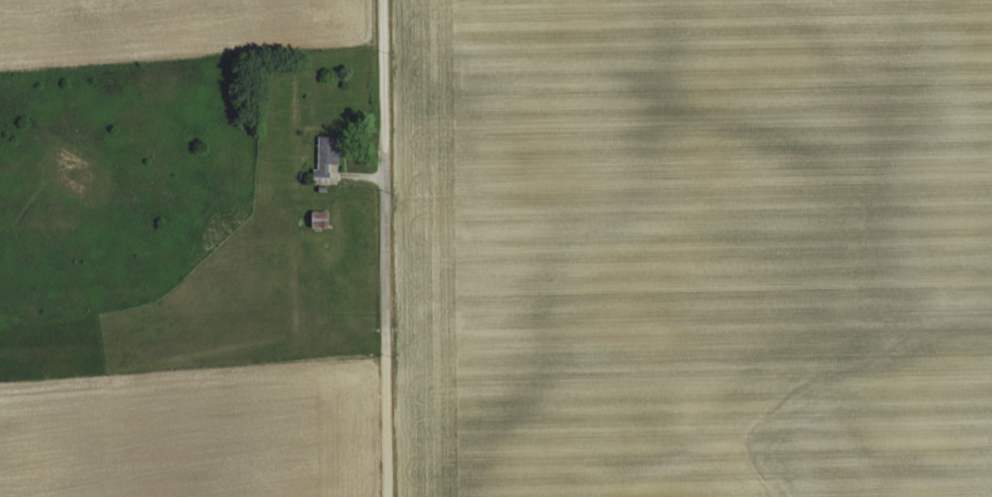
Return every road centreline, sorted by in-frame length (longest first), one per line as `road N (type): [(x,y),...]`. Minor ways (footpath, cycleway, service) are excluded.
road 1 (residential): [(388,320),(386,130)]
road 2 (residential): [(390,496),(388,320)]
road 3 (residential): [(386,130),(384,0)]

